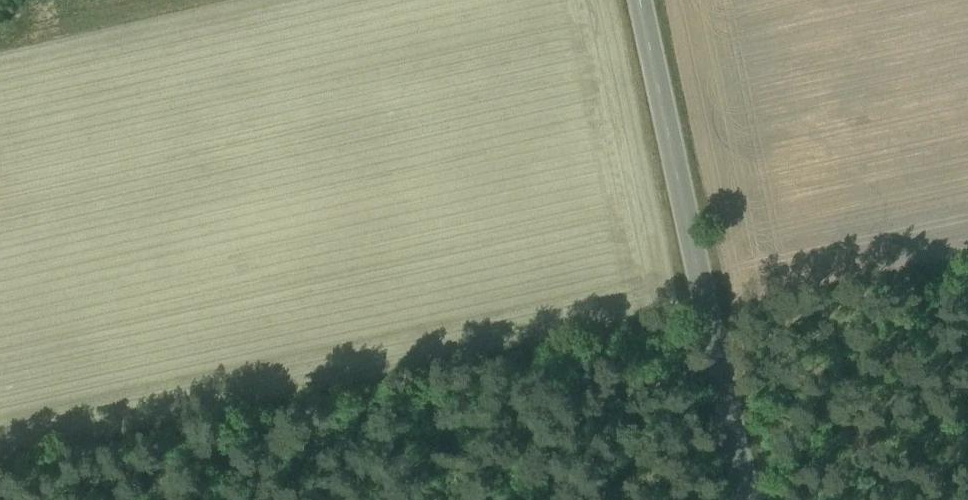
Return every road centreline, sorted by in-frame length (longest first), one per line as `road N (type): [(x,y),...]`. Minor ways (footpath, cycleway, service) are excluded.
road 1 (unclassified): [(636,0),(747,499)]

